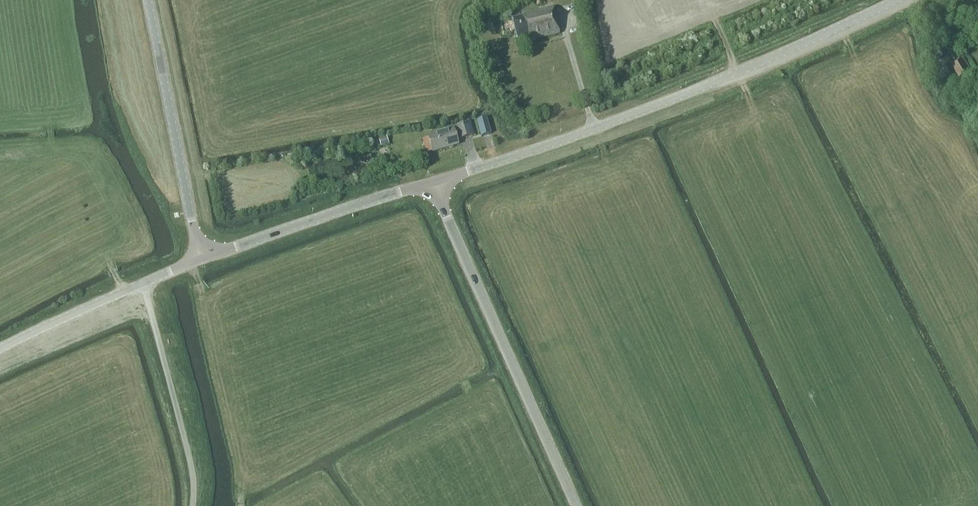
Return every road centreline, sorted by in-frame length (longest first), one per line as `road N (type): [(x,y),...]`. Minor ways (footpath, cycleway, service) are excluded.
road 1 (tertiary): [(432,184),(696,90),(895,0)]
road 2 (tertiary): [(578,505),(432,184)]
road 3 (tertiary): [(202,257),(148,0)]
road 4 (tertiary): [(432,184),(202,257)]
road 5 (unclassified): [(193,505),(192,472),(143,285)]
road 6 (tertiary): [(0,349),(143,285)]

